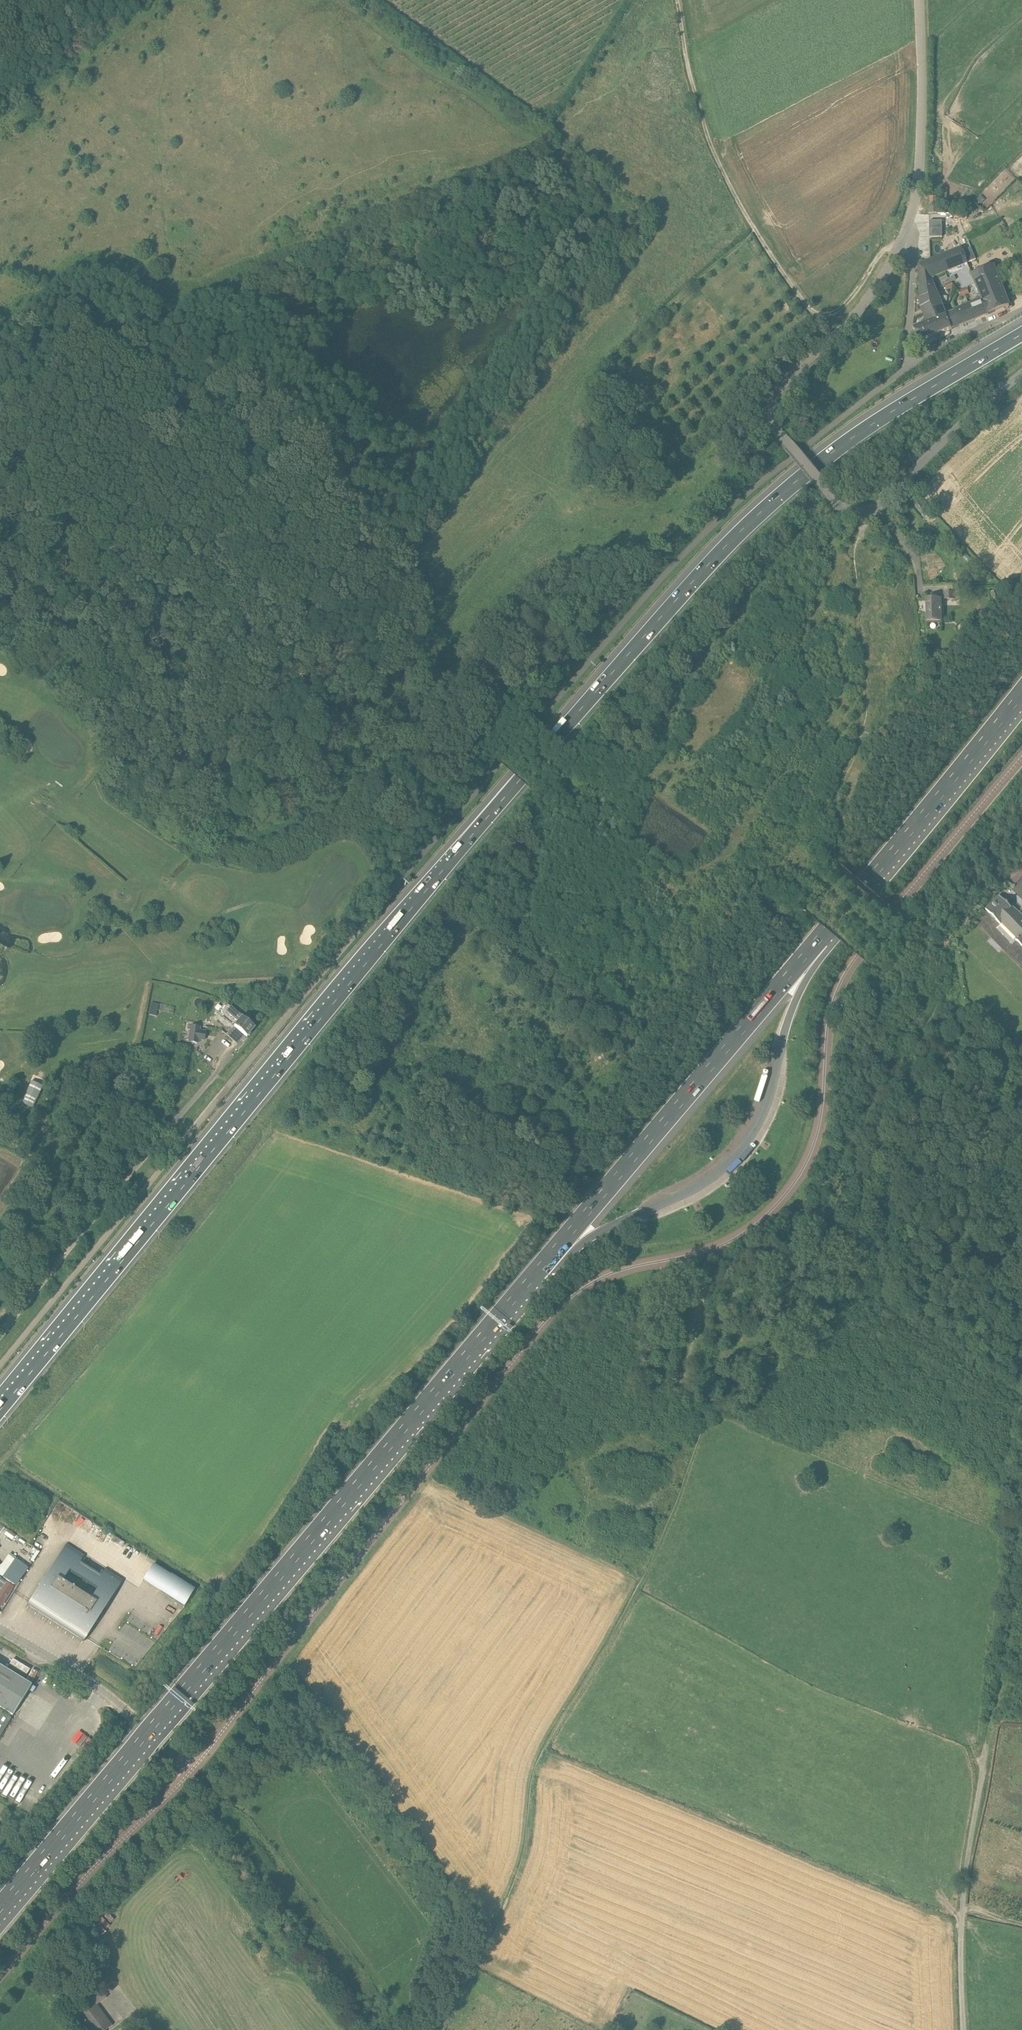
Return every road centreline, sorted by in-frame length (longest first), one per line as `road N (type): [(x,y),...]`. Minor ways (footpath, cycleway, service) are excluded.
road 1 (motorway): [(1021,333),(846,441),(689,583),(0,1409)]
road 2 (tertiary): [(192,1770),(559,1306),(611,1273),(731,1241),(787,1192),(820,1125),(828,1021),(847,971),(1021,756)]
road 3 (motorway): [(0,1909),(534,1275)]
road 4 (motorway): [(534,1275),(820,940)]
road 5 (track): [(0,1461),(268,1130)]
road 6 (track): [(961,1908),(992,1709),(1011,1654),(1021,1538)]
road 7 (residential): [(0,1333),(215,1073)]
road 8 (unclassified): [(830,495),(774,424),(771,398),(852,317),(901,239)]
road 9 (motorway): [(820,940),(1021,693)]
road 10 (residential): [(0,1975),(192,1770)]
road 11 (track): [(756,232),(716,161),(692,92),(677,0)]
road 12 (unclassified): [(901,239),(915,193),(916,0)]
road 13 (tertiary): [(192,1770),(116,1700),(0,1628)]
road 14 (unclassified): [(878,506),(1021,374)]
road 15 (unclassified): [(908,366),(914,261),(901,239)]
road 16 (unclassified): [(908,366),(1021,308)]
road 17 (unclassified): [(963,2029),(961,1908)]

